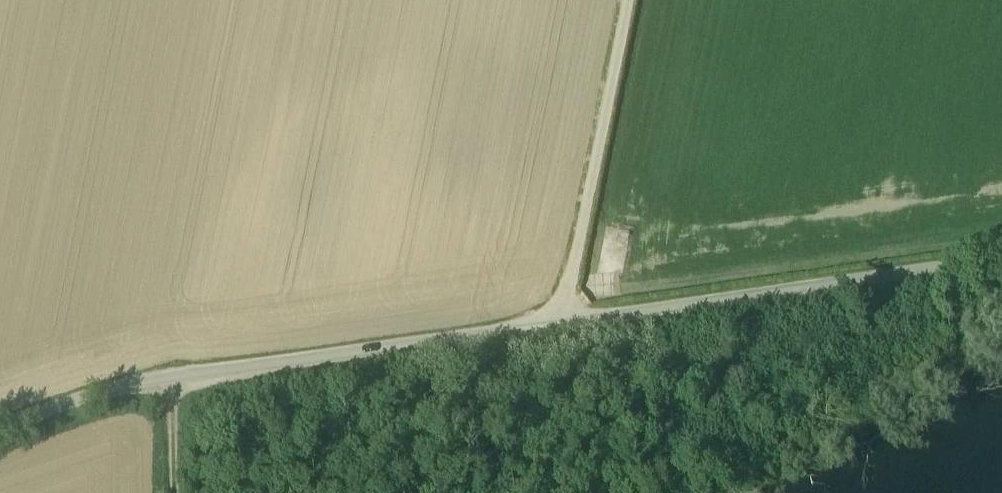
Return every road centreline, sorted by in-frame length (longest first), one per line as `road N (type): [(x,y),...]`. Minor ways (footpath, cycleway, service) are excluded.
road 1 (unclassified): [(1001,261),(167,379),(0,429)]
road 2 (track): [(626,0),(560,326)]

